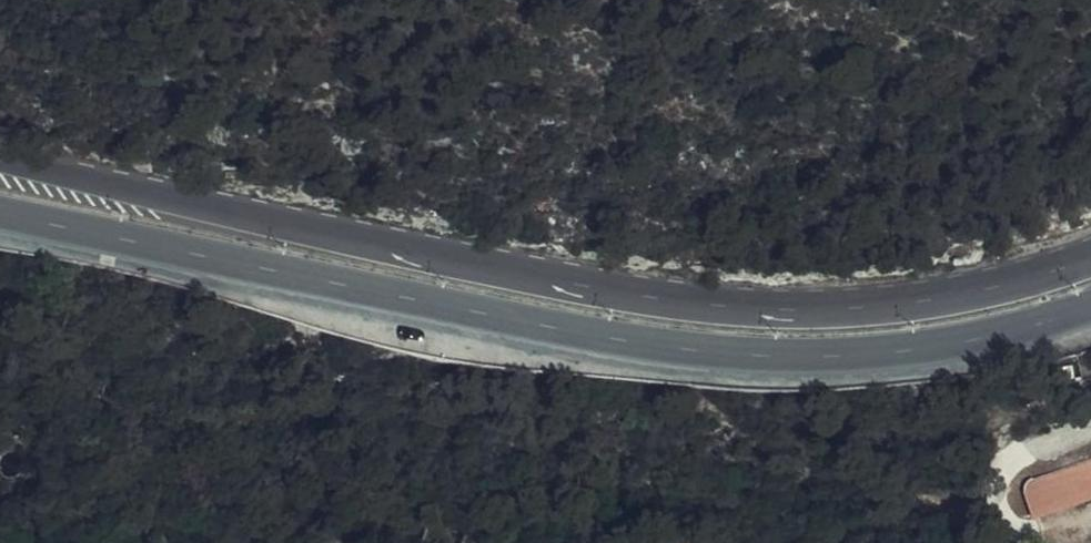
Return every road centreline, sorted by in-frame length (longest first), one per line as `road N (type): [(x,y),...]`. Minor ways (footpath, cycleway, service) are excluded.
road 1 (primary): [(1090,258),(885,304),(700,300),(403,248),(0,157)]
road 2 (primary): [(0,215),(589,337),(727,356),(872,356),(1006,336),(1090,309)]

